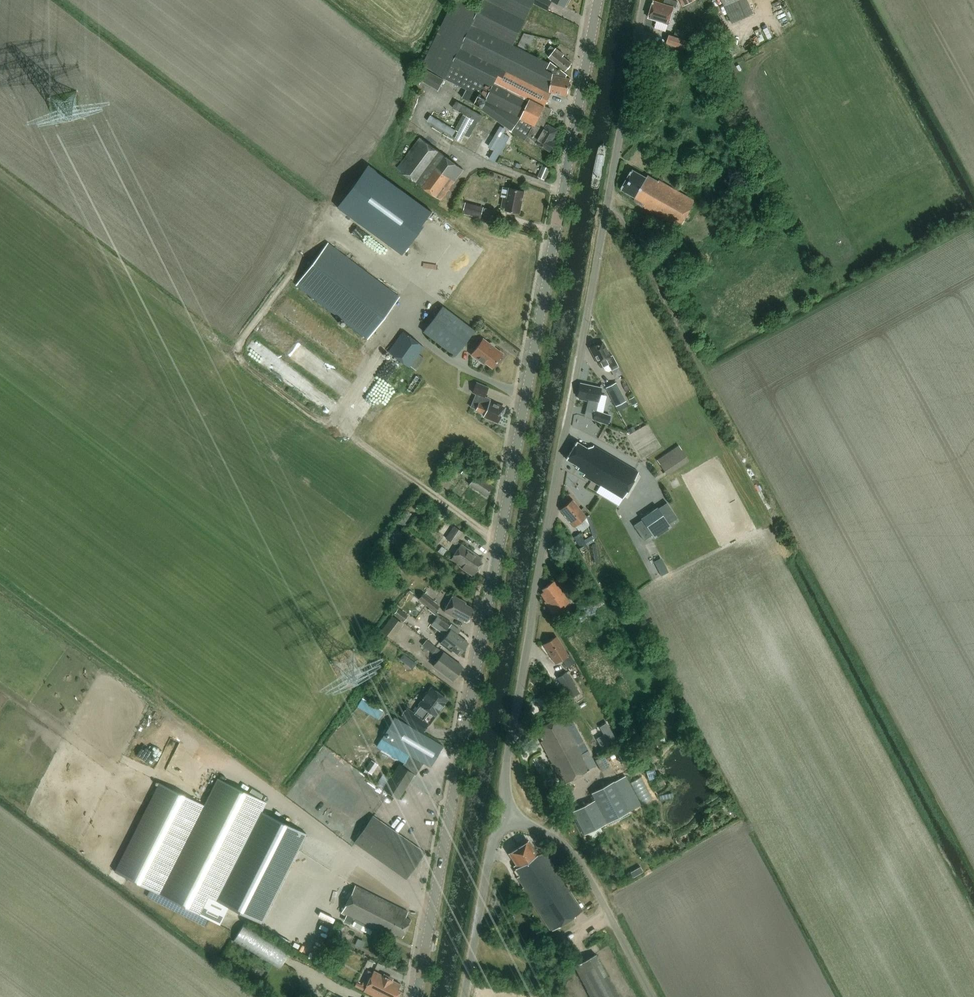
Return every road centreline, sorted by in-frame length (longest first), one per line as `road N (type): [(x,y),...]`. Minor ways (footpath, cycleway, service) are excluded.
road 1 (tertiary): [(416,996),(598,0)]
road 2 (unclassified): [(513,820),(504,778),(644,0)]
road 3 (track): [(499,543),(236,357),(289,282)]
road 4 (unclassified): [(652,996),(582,866),(565,844),(513,820)]
road 5 (unclassified): [(466,996),(492,844),(513,820)]

